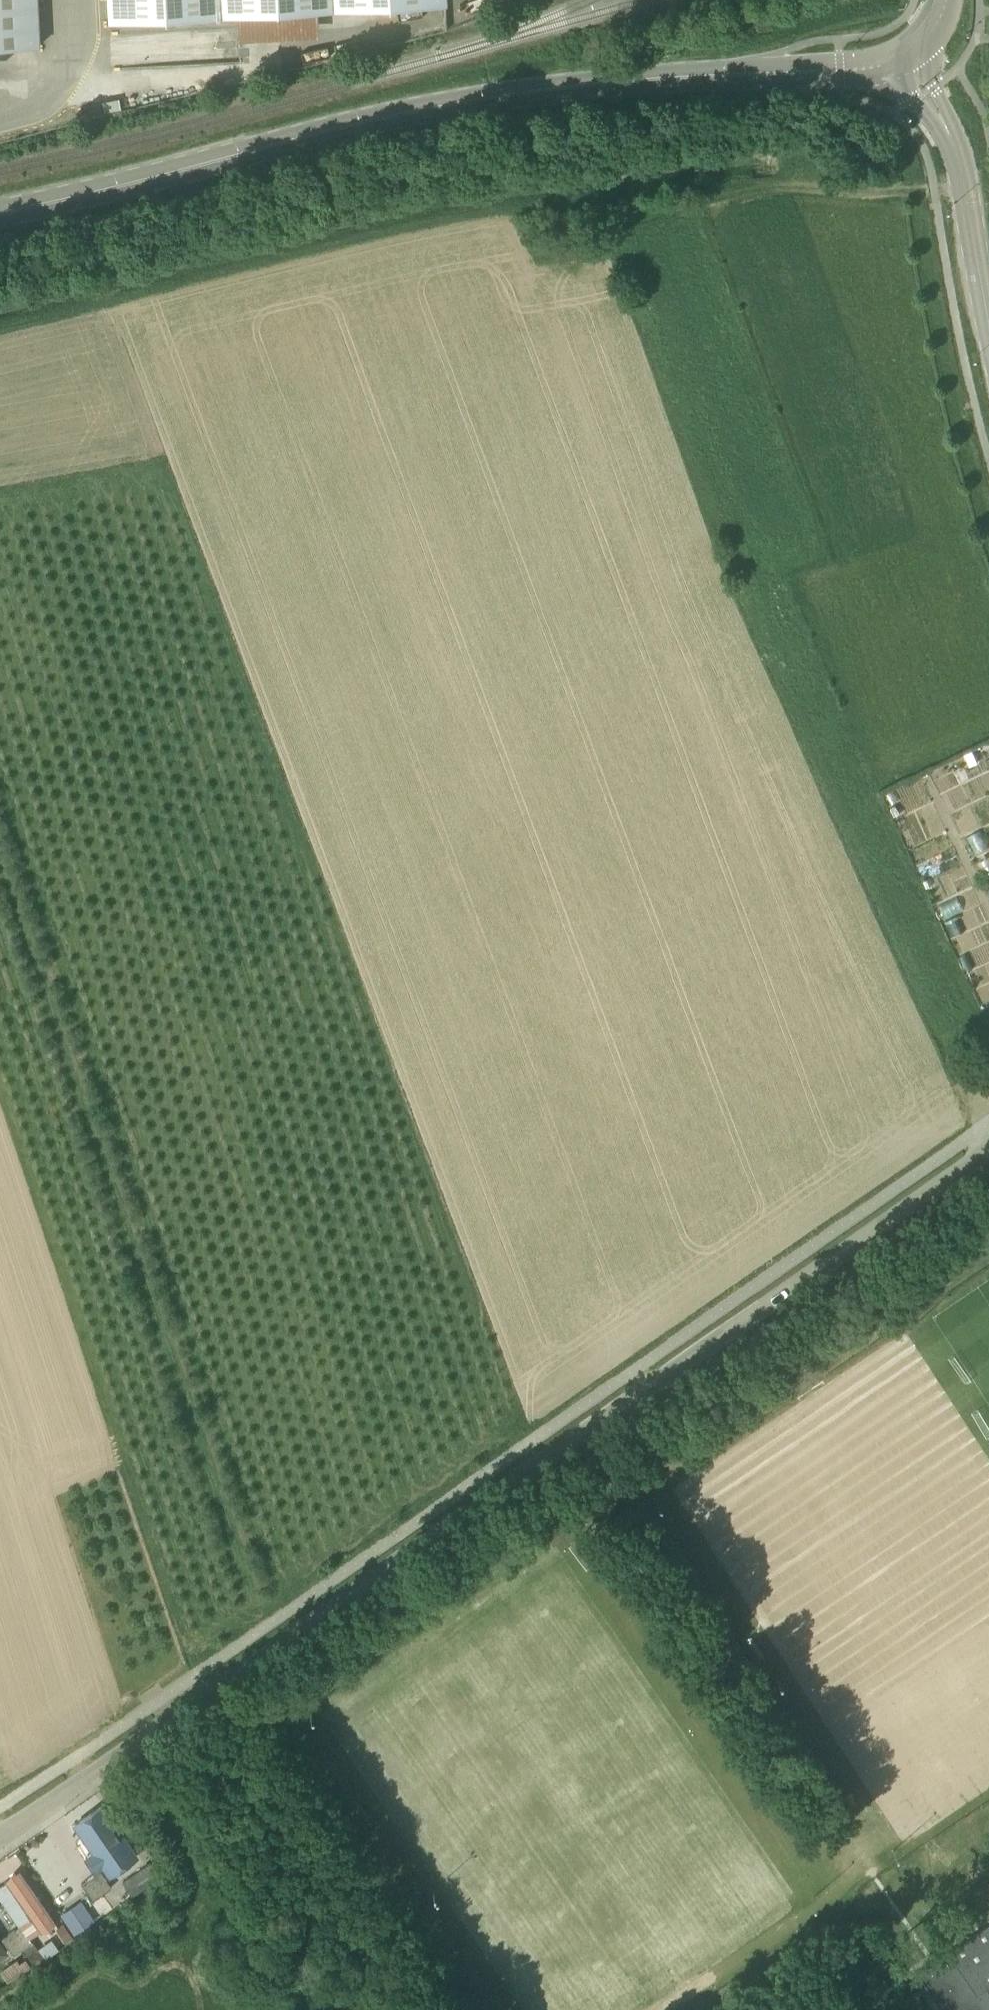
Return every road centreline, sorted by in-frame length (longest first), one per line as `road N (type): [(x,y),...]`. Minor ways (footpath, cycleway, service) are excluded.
road 1 (unclassified): [(0,1826),(988,1148)]
road 2 (unclassified): [(0,213),(462,103),(542,90),(871,70),(905,57)]
road 3 (tertiary): [(988,328),(957,164),(905,57)]

